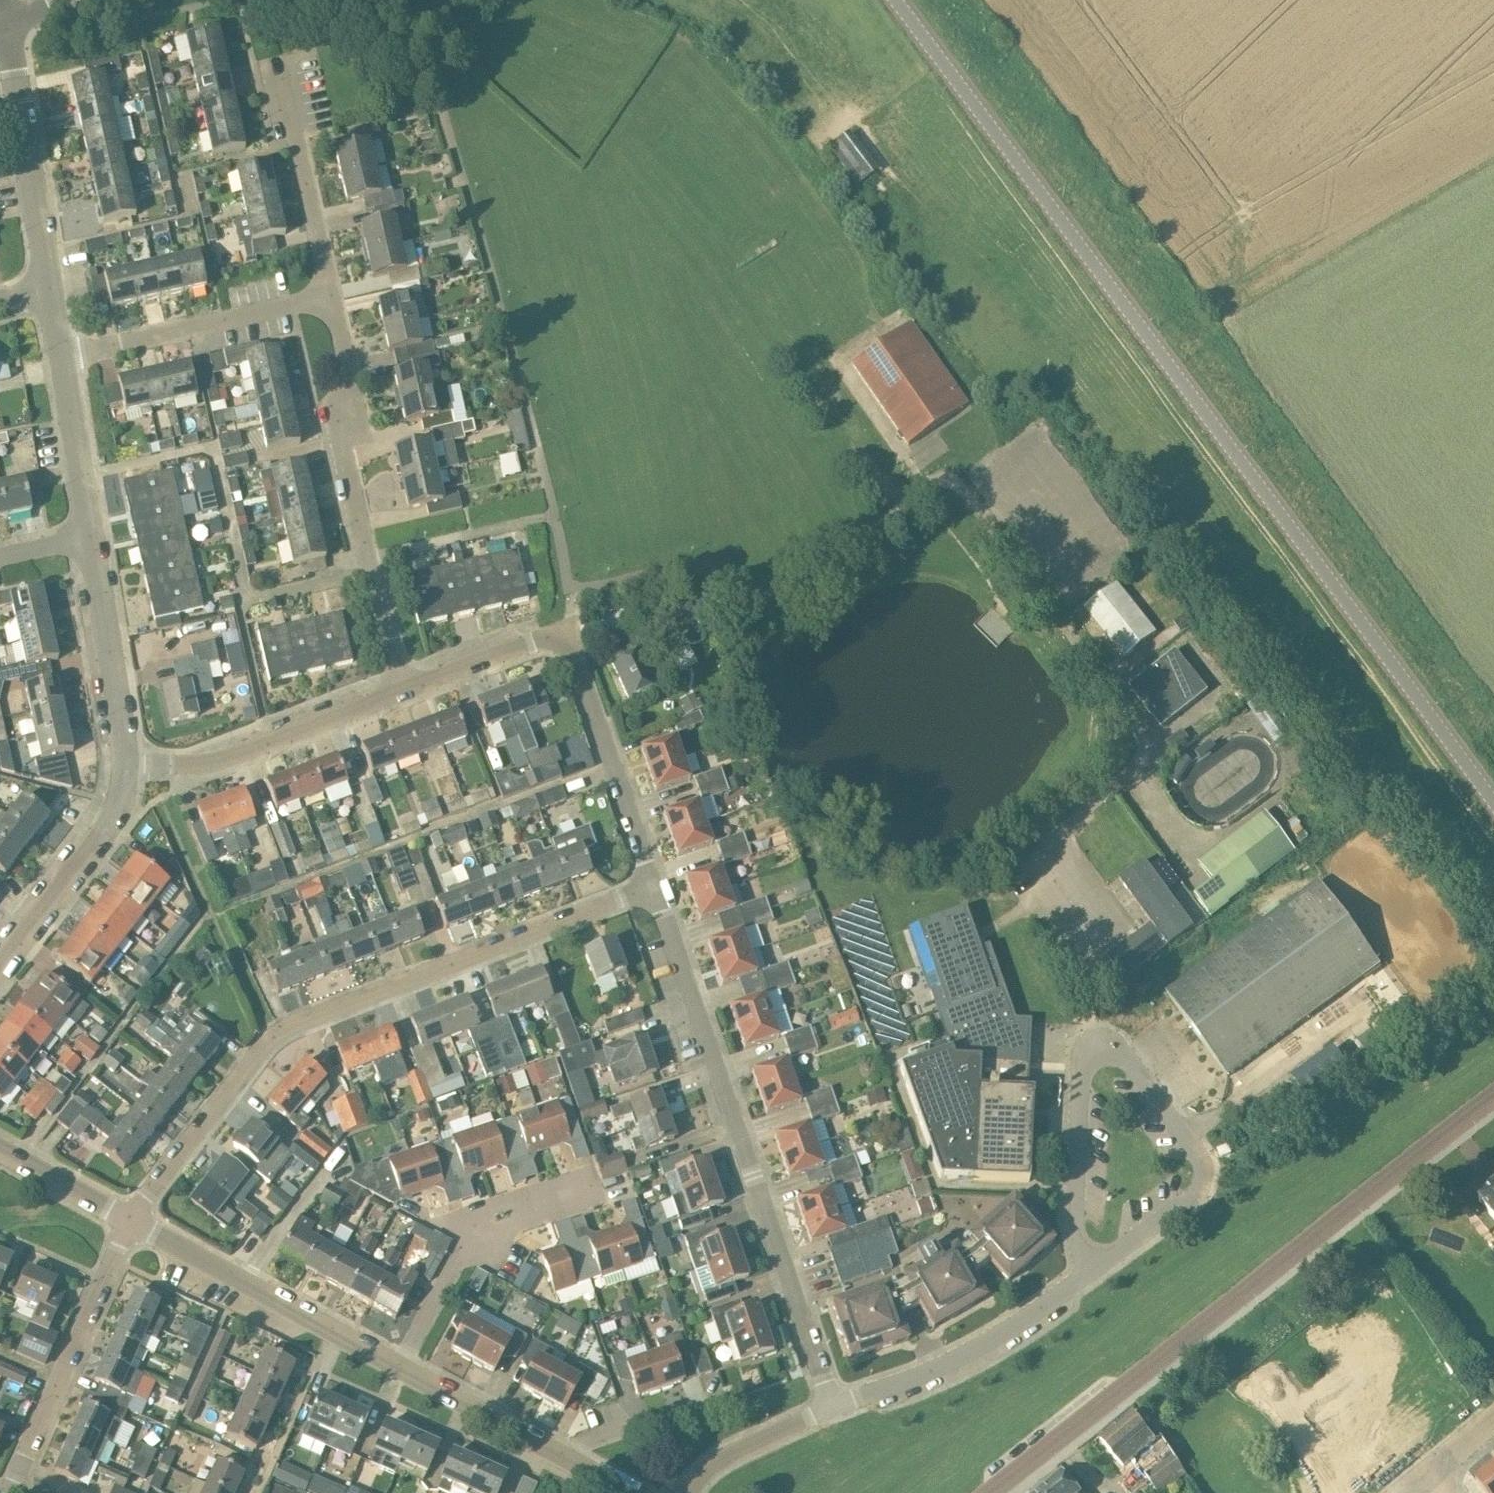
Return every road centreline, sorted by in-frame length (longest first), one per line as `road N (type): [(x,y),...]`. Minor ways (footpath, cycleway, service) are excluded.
road 1 (secondary): [(1493,803),(895,0)]
road 2 (unclassified): [(1102,1044),(1088,973),(1093,932),(1035,856),(1140,769),(1144,732),(968,495)]
road 3 (tertiary): [(990,1492),(1493,1095)]
road 4 (residential): [(133,1222),(277,1035),(653,887)]
road 5 (residential): [(832,1407),(653,887)]
road 6 (residential): [(400,692),(342,446),(350,380),(329,294)]
road 7 (residential): [(1092,1270),(1195,1191),(1204,1173),(1200,1155),(1123,1053),(1102,1044)]
road 8 (residential): [(399,1367),(133,1222)]
road 9 (residential): [(11,1492),(133,1222)]
road 10 (residential): [(832,1407),(965,1356),(1092,1270)]
road 11 (residential): [(125,764),(215,762),(400,692)]
road 12 (residential): [(469,1238),(592,1197),(585,1176),(462,1216)]
road 13 (residential): [(60,355),(329,294)]
road 14 (residential): [(653,887),(566,630)]
road 15 (residential): [(48,287),(1,26)]
road 16 (residential): [(0,966),(110,824),(125,764)]
road 17 (residential): [(1092,1270),(1075,1223),(1084,1060),(1102,1044)]
road 18 (residential): [(125,764),(90,537)]
road 19 (residential): [(573,1462),(399,1367)]
road 20 (residential): [(90,537),(60,355)]
road 21 (residential): [(400,692),(566,630)]
road 22 (residential): [(685,1492),(715,1463),(832,1407)]
road 23 (residential): [(133,1222),(0,1151)]
road 24 (residential): [(329,294),(297,147)]
road 25 (residential): [(469,1238),(399,1367)]
road 26 (residential): [(573,1462),(590,1443),(702,1404)]

